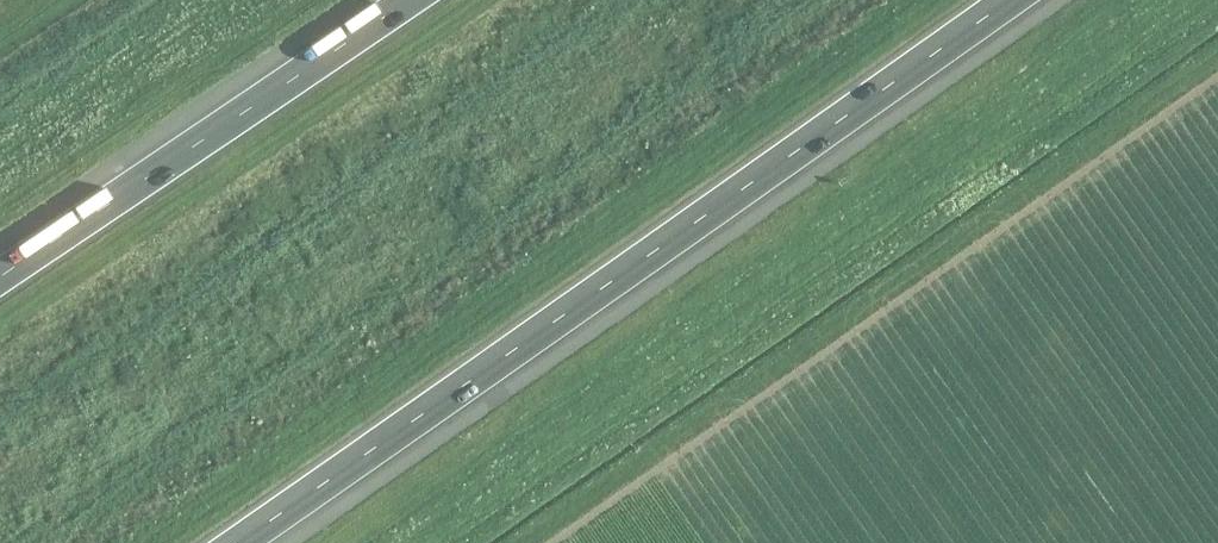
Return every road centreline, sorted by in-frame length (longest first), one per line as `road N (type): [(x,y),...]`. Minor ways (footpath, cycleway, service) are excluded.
road 1 (motorway): [(229,542),(999,0)]
road 2 (motorway): [(381,0),(0,258)]

